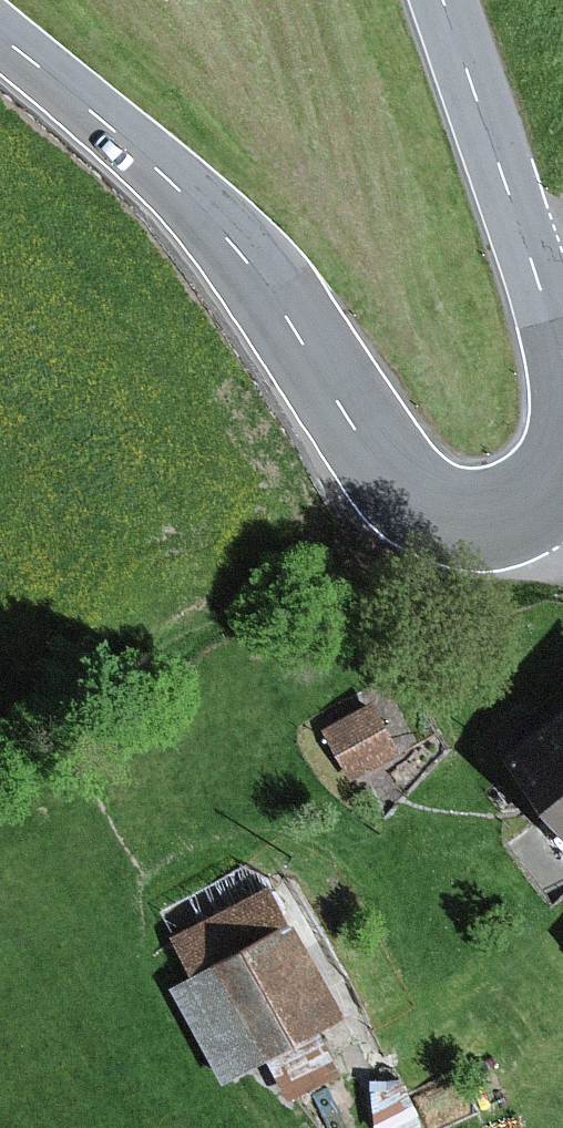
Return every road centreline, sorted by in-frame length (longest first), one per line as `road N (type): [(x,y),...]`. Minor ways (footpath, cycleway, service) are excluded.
road 1 (secondary): [(0,41),(114,134),(224,241),(293,332),(367,460),(407,501),(463,522),(493,522),(542,505),(562,481)]
road 2 (secondary): [(562,371),(442,0)]

